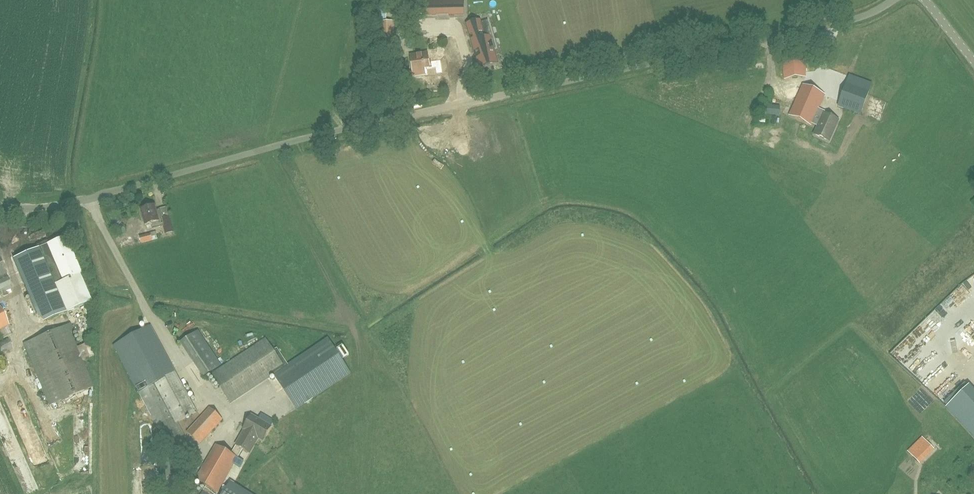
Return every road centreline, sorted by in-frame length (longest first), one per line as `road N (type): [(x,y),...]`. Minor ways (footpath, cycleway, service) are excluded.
road 1 (unclassified): [(0,206),(63,204),(313,136),(840,22),(893,0)]

